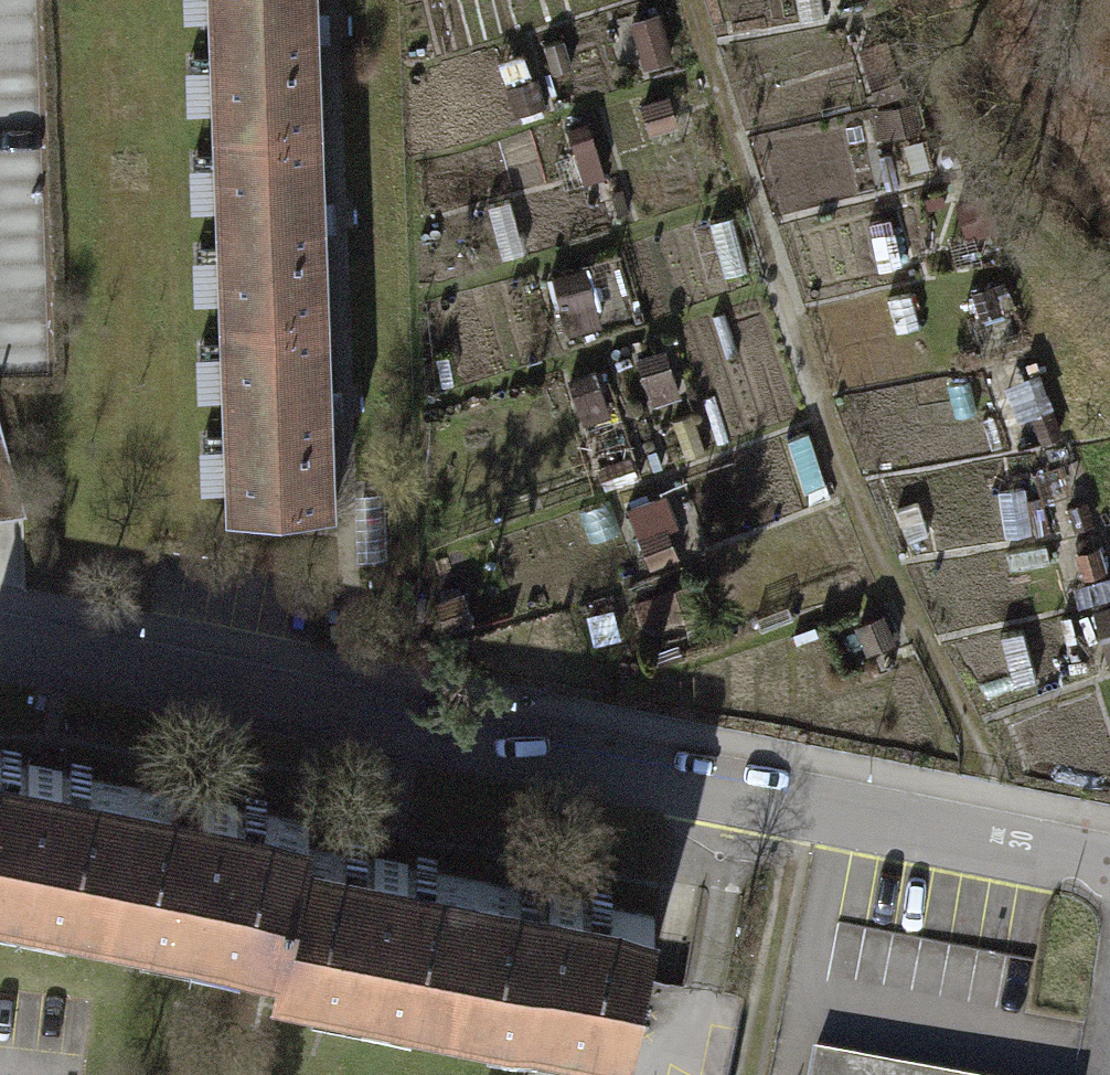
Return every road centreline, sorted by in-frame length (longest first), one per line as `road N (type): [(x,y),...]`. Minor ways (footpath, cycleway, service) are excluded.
road 1 (residential): [(0,644),(1109,868)]
road 2 (track): [(998,847),(970,744),(822,411),(691,0)]

